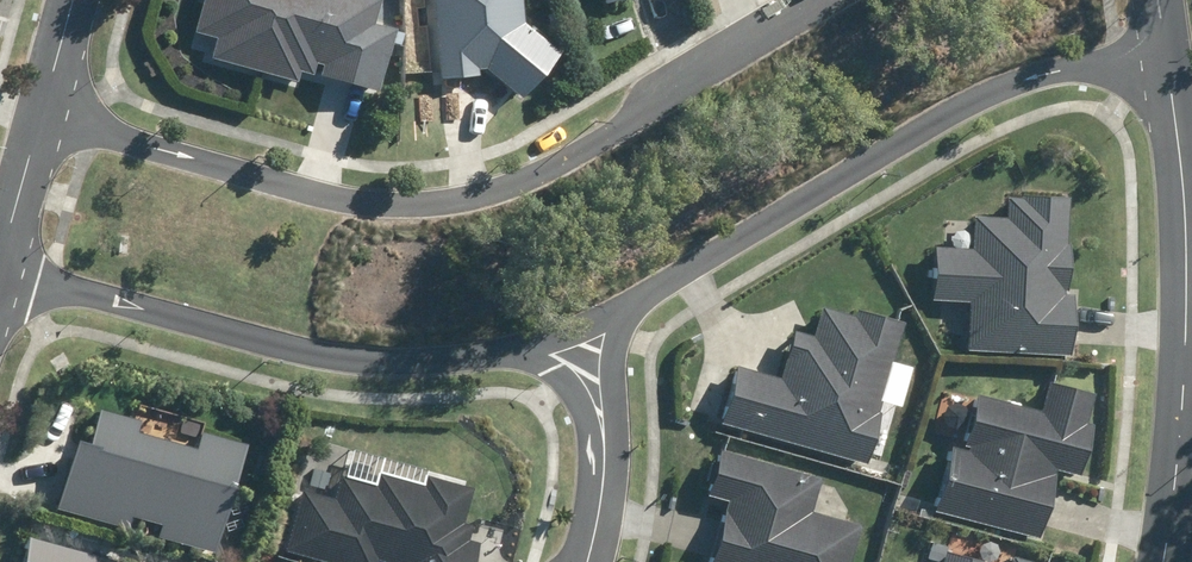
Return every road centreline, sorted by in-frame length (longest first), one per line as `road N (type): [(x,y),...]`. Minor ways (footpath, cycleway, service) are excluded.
road 1 (residential): [(44,114),(299,190),(425,205),(493,191),(571,155),(828,0)]
road 2 (residential): [(1166,49),(1016,76),(908,131),(587,341)]
road 3 (residential): [(587,341),(506,356),(352,360),(3,265)]
road 4 (residential): [(1166,49),(1191,350)]
road 5 (residential): [(587,341),(597,510),(583,561)]
road 6 (residential): [(1191,386),(1159,561)]

